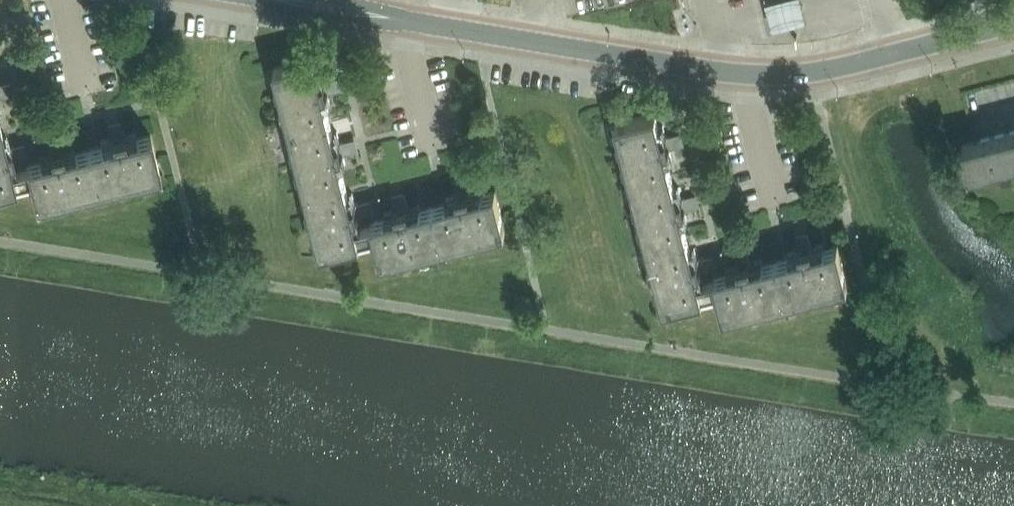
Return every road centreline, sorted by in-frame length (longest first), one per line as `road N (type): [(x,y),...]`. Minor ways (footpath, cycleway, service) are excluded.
road 1 (tertiary): [(894,54),(797,74),(739,75),(452,29)]
road 2 (tertiary): [(267,0),(347,21),(403,20)]
road 3 (tertiary): [(1013,23),(894,54)]

